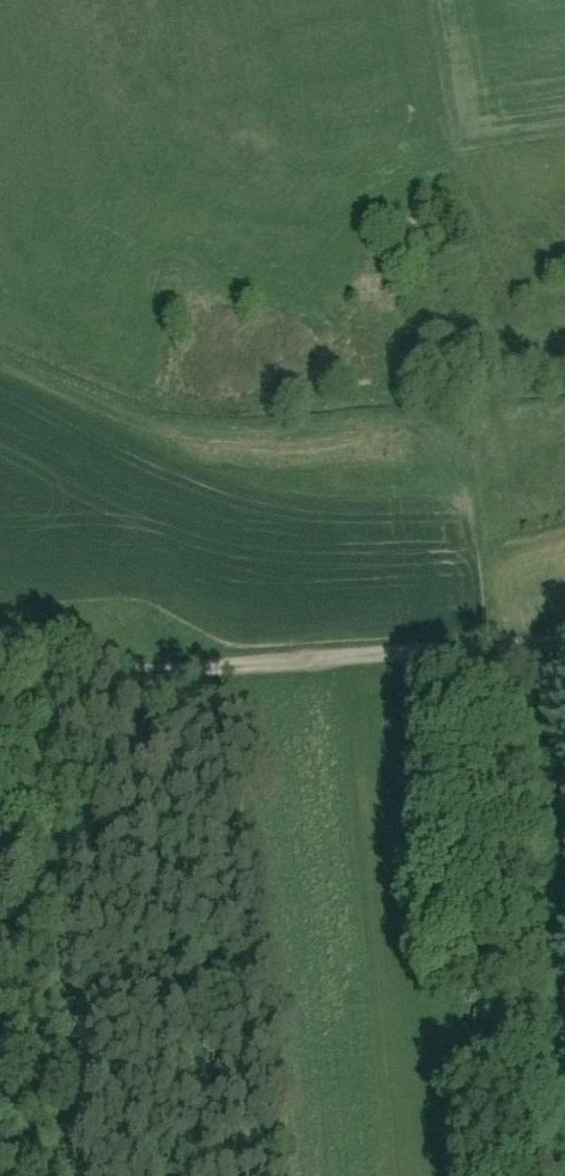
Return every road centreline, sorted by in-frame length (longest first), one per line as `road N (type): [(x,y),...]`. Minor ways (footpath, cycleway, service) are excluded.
road 1 (track): [(564,639),(0,676)]

